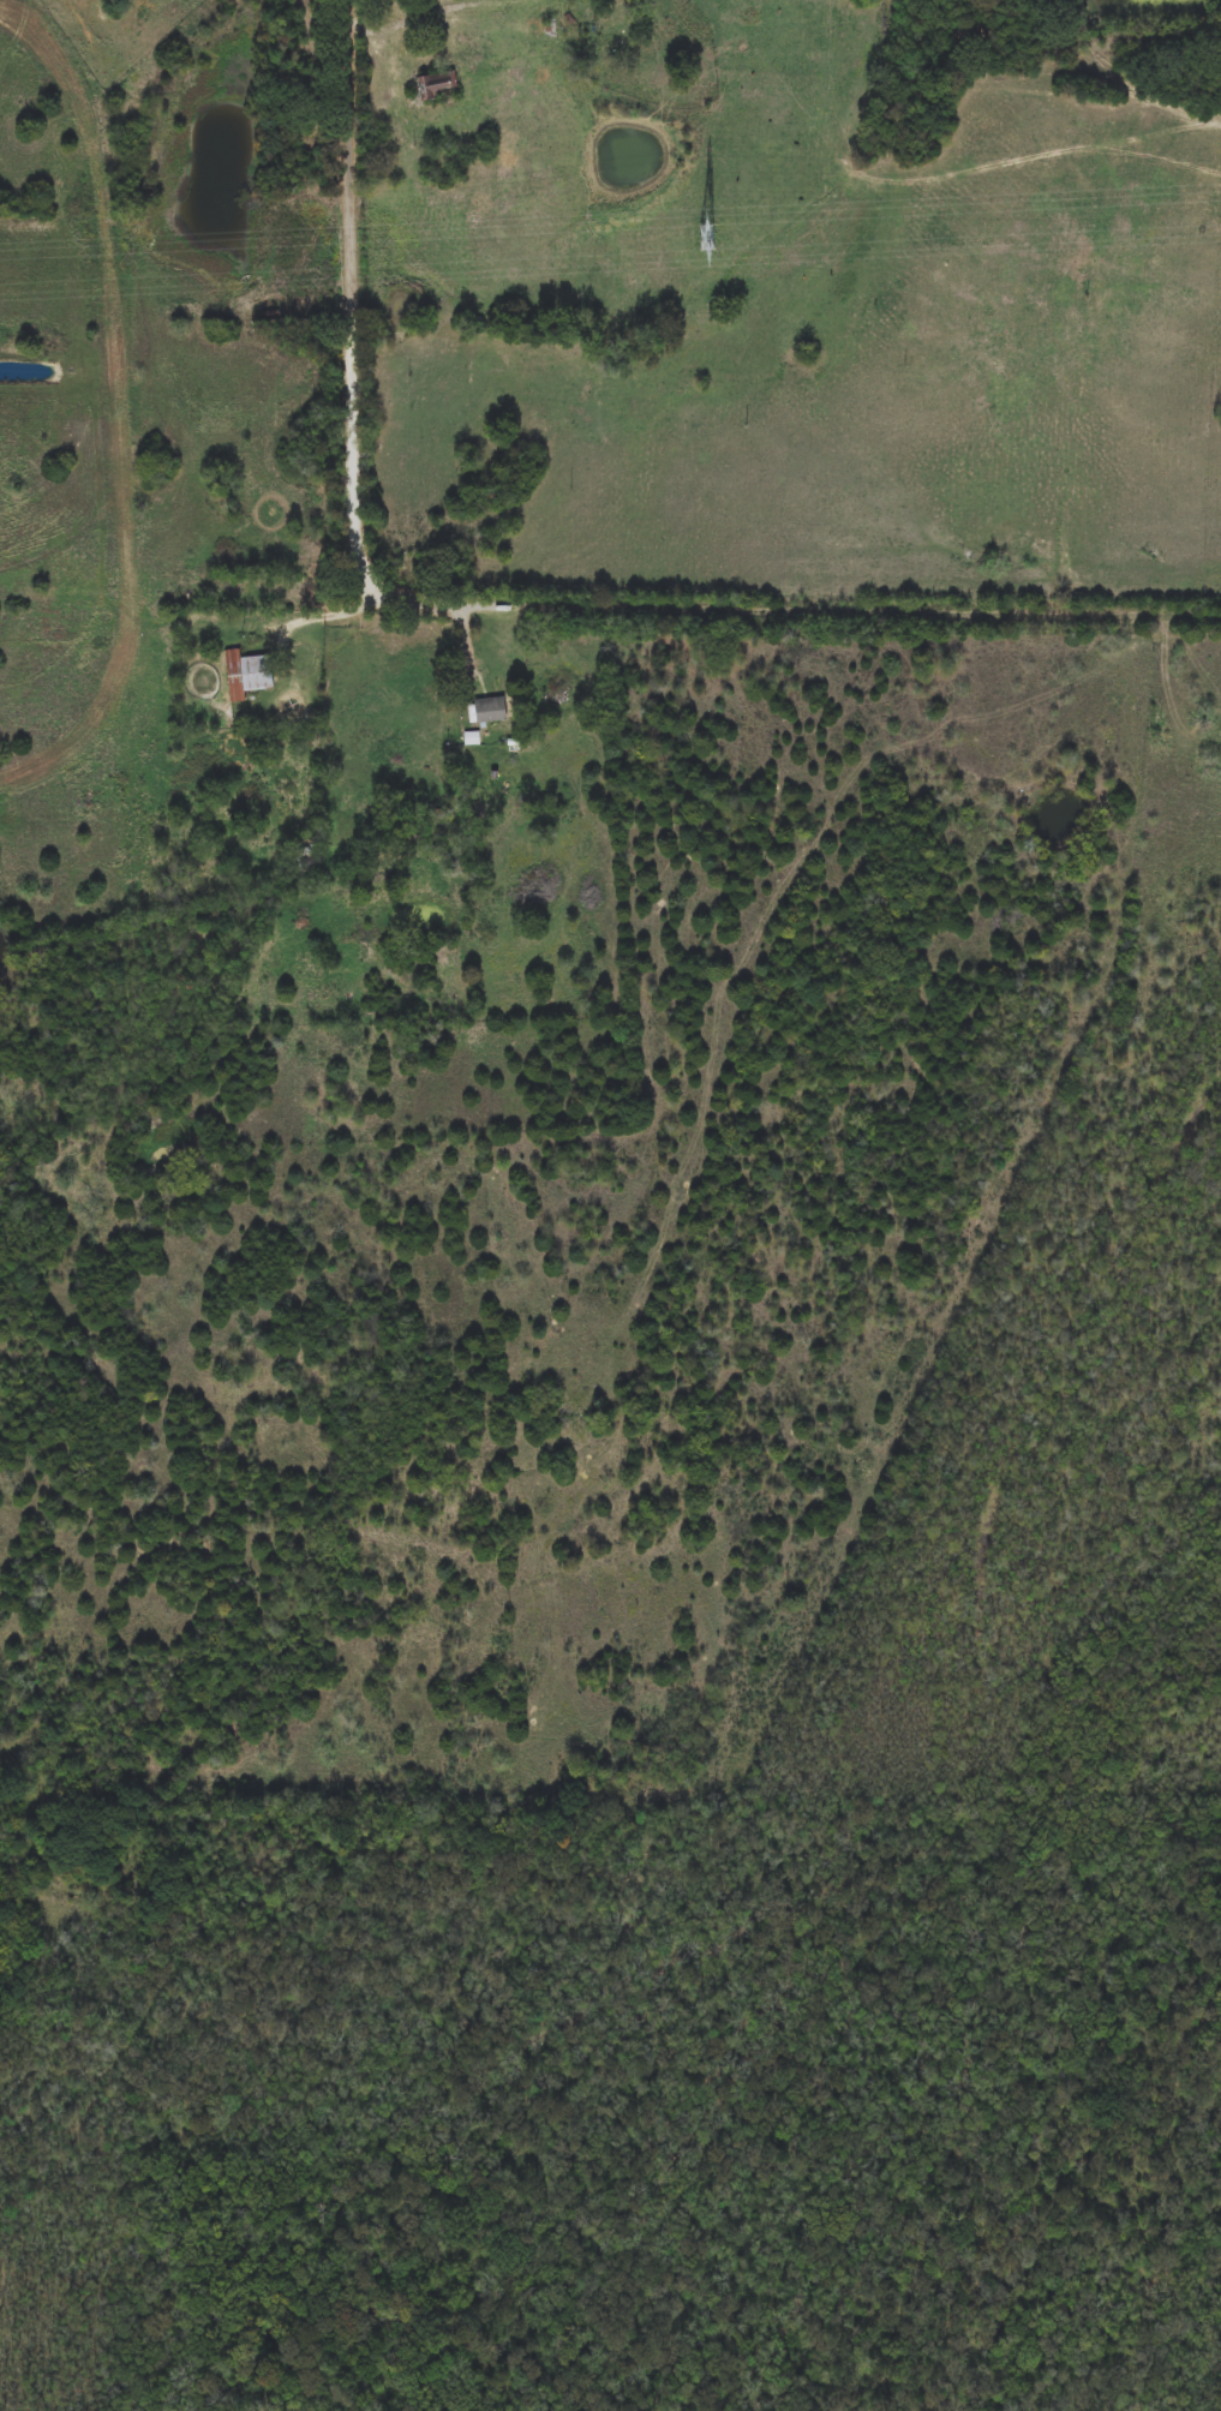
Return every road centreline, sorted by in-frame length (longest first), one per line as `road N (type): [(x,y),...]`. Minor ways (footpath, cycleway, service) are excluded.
road 1 (track): [(382,581),(420,594),(577,606),(1220,603)]
road 2 (residential): [(347,0),(354,484),(366,557),(382,581)]

